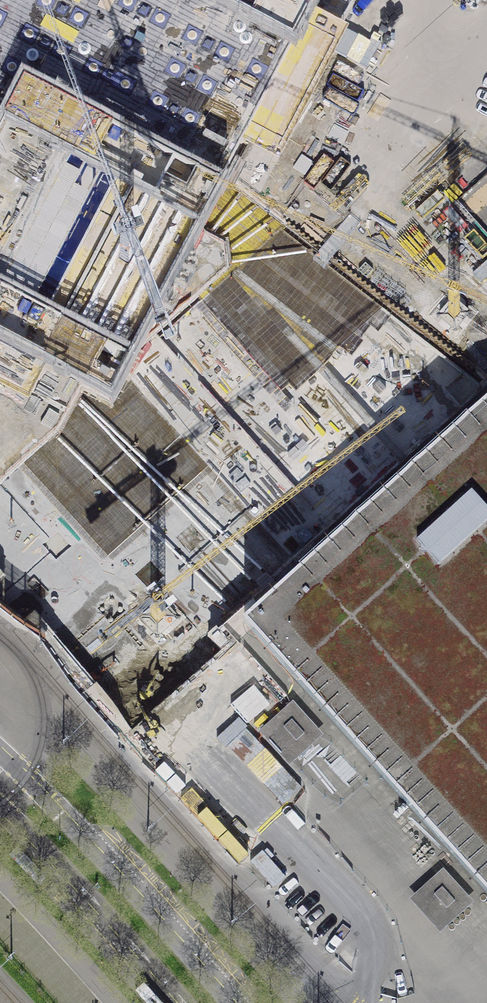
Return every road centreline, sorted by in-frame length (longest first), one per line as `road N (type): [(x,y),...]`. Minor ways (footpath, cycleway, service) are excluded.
road 1 (secondary): [(231,1002),(0,754)]
road 2 (secondary): [(0,805),(185,1002)]

